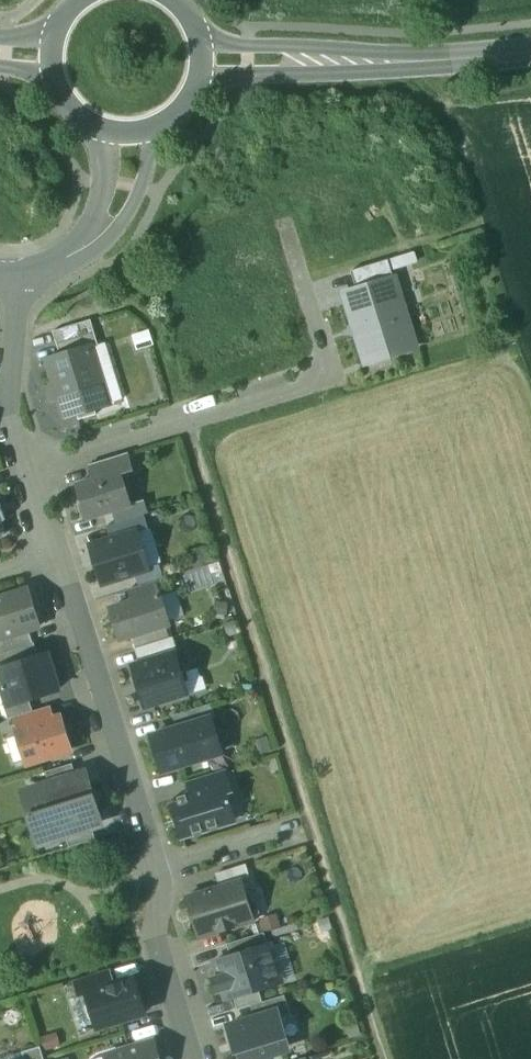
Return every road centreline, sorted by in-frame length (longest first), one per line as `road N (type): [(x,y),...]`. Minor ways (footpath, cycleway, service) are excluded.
road 1 (track): [(184,424),(378,1058)]
road 2 (residential): [(54,559),(159,874),(154,946),(189,1058)]
road 3 (residential): [(286,228),(331,380),(26,478)]
road 4 (tertiary): [(530,49),(198,69)]
road 5 (residential): [(131,134),(122,206),(97,244),(50,273),(18,278)]
road 6 (residential): [(18,278),(3,410),(26,478)]
road 7 (tertiary): [(53,60),(55,83),(82,121),(131,134)]

